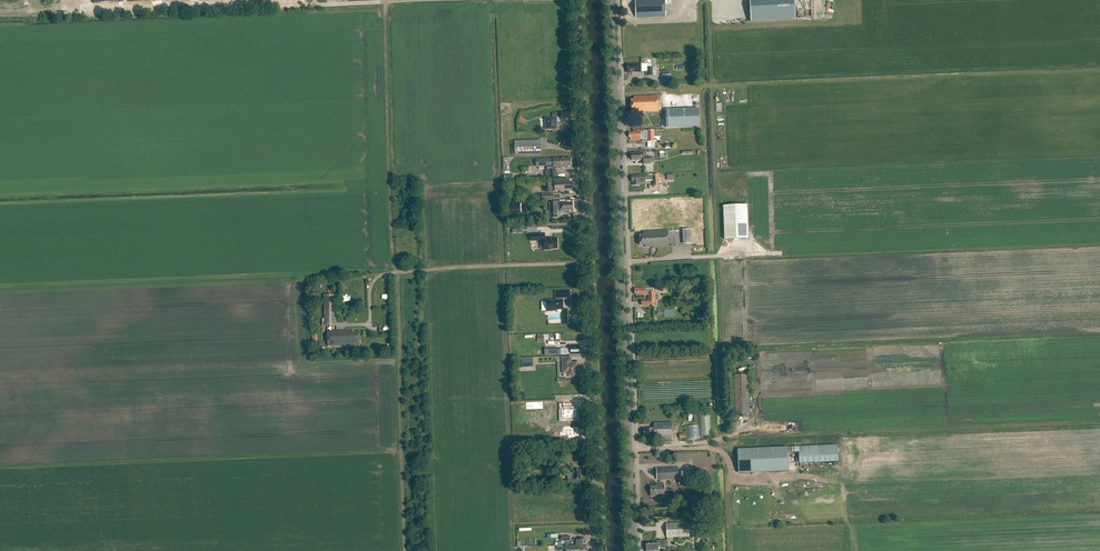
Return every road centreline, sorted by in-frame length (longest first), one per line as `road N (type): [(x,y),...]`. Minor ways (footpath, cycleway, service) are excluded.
road 1 (unclassified): [(599,550),(576,0)]
road 2 (secondary): [(634,550),(612,0)]
road 3 (track): [(386,0),(407,550)]
road 4 (track): [(396,271),(587,263)]

